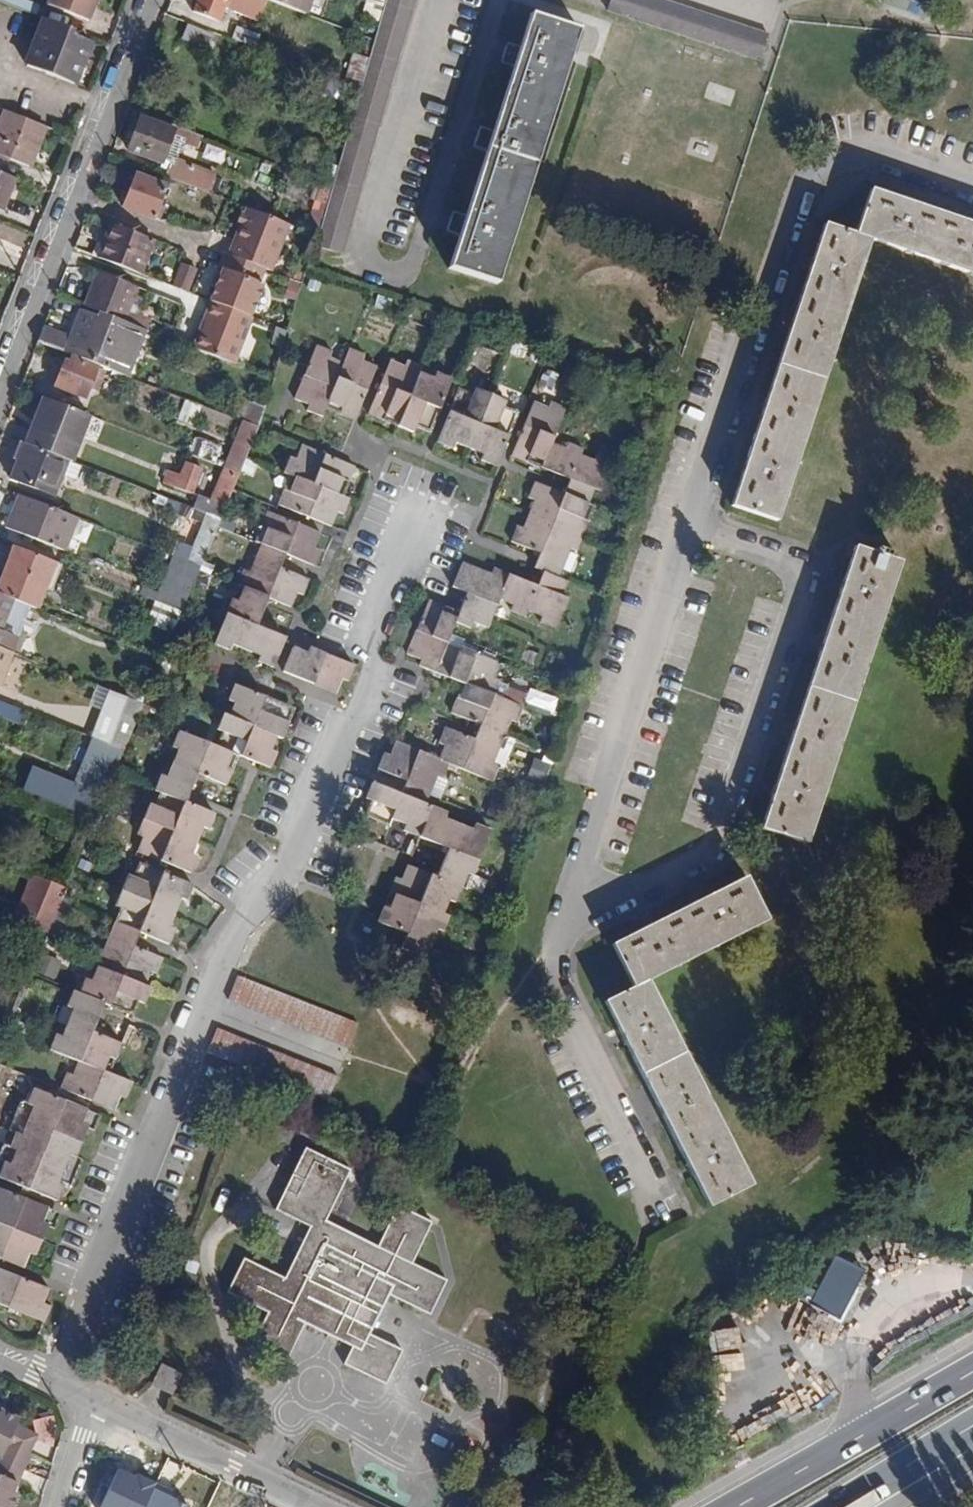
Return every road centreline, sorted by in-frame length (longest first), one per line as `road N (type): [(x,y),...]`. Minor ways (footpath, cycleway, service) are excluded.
road 1 (residential): [(54,1385),(231,930),(291,857),(368,677),(363,632),(417,497)]
road 2 (residential): [(434,0),(357,252),(357,267),(370,274),(393,278),(404,270),(496,0)]
road 3 (residential): [(684,528),(795,185),(833,157),(863,157),(972,193)]
road 4 (residential): [(572,877),(613,890),(709,842),(795,590),(777,559),(684,528)]
road 5 (residential): [(0,379),(145,0)]
road 6 (residential): [(572,877),(684,528)]
road 7 (residential): [(650,1203),(550,984),(550,939),(572,877)]
road 8 (primary): [(972,1367),(728,1506)]
road 9 (residential): [(314,1506),(96,1405)]

